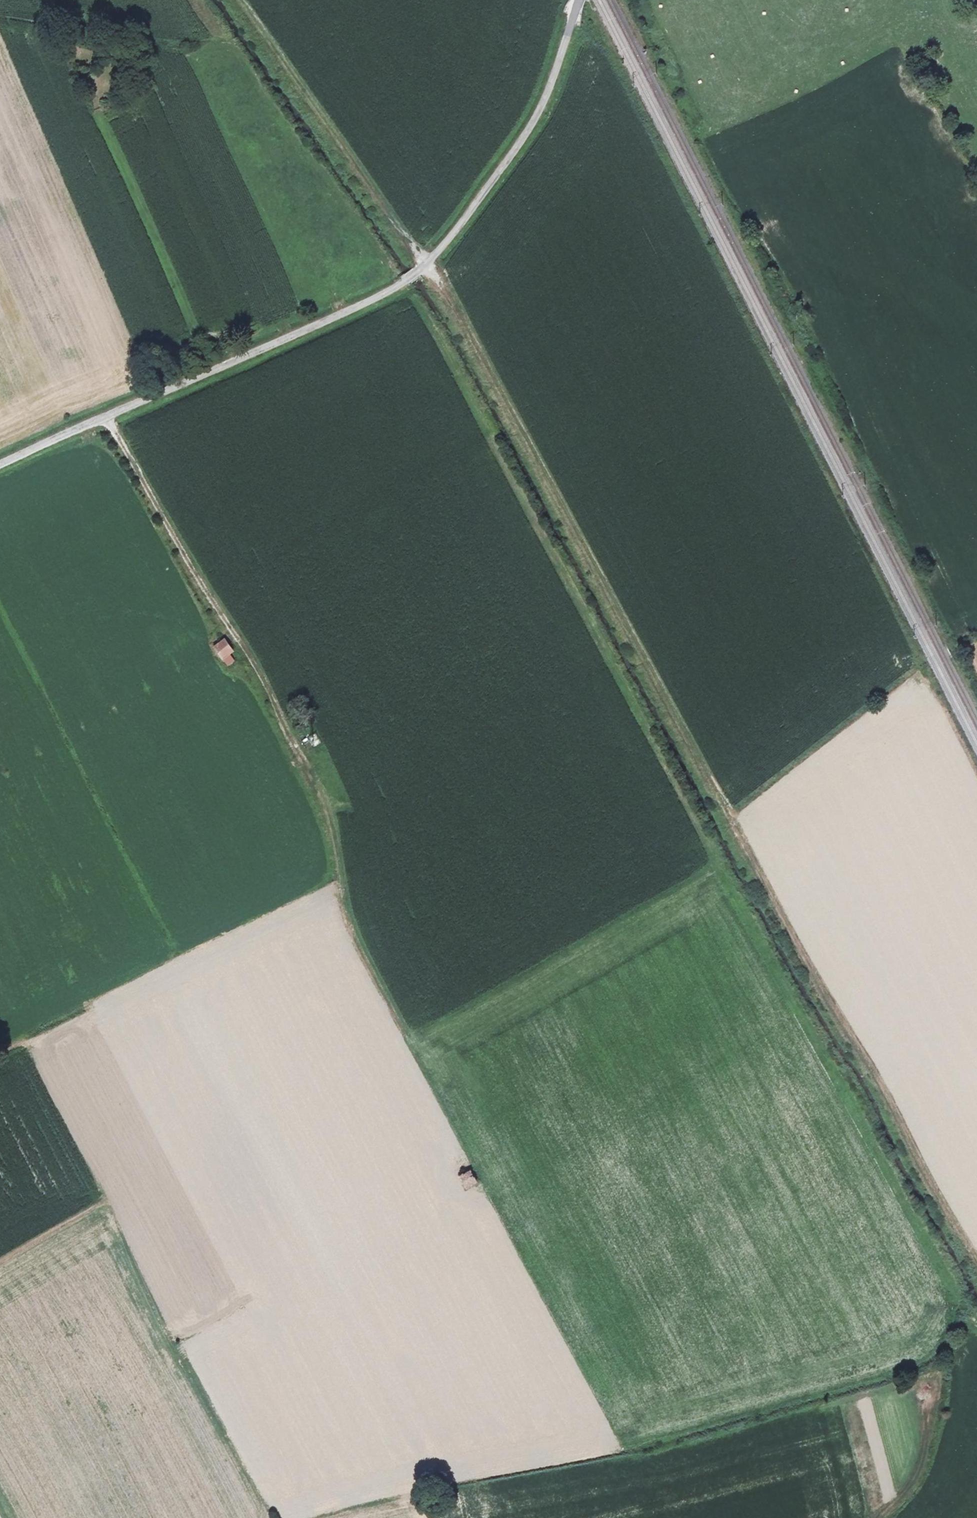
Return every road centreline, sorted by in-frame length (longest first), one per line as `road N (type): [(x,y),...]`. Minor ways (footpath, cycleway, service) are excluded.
road 1 (unclassified): [(581,0),(542,114),(421,270),(0,466)]

